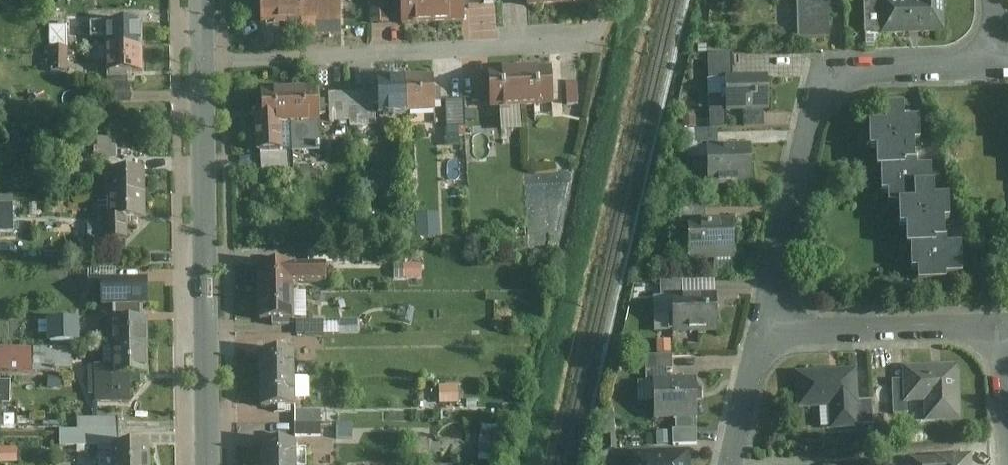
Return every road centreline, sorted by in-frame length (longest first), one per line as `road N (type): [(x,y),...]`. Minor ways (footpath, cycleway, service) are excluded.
road 1 (residential): [(998,66),(823,74),(762,333)]
road 2 (residential): [(203,59),(599,41),(609,0)]
road 3 (residential): [(203,59),(208,464)]
road 4 (residential): [(762,333),(1002,326)]
road 5 (residential): [(762,333),(730,464)]

